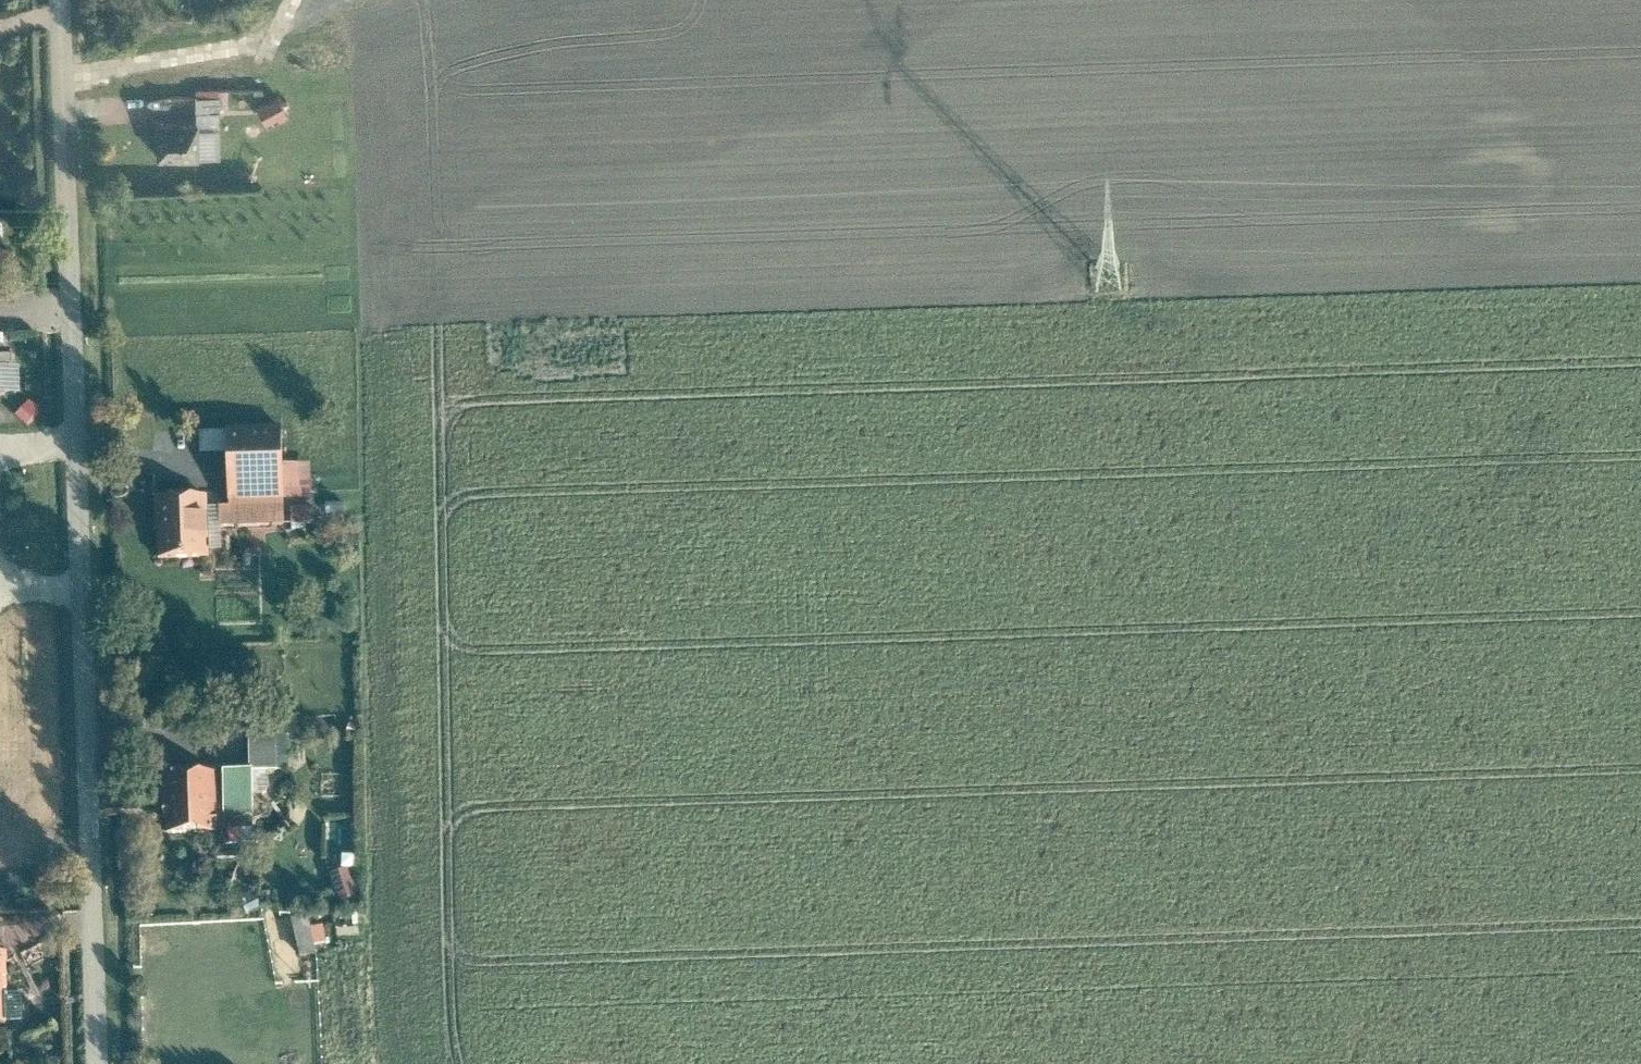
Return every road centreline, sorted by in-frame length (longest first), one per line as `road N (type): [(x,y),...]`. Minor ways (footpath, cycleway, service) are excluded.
road 1 (residential): [(61,0),(98,1063)]

